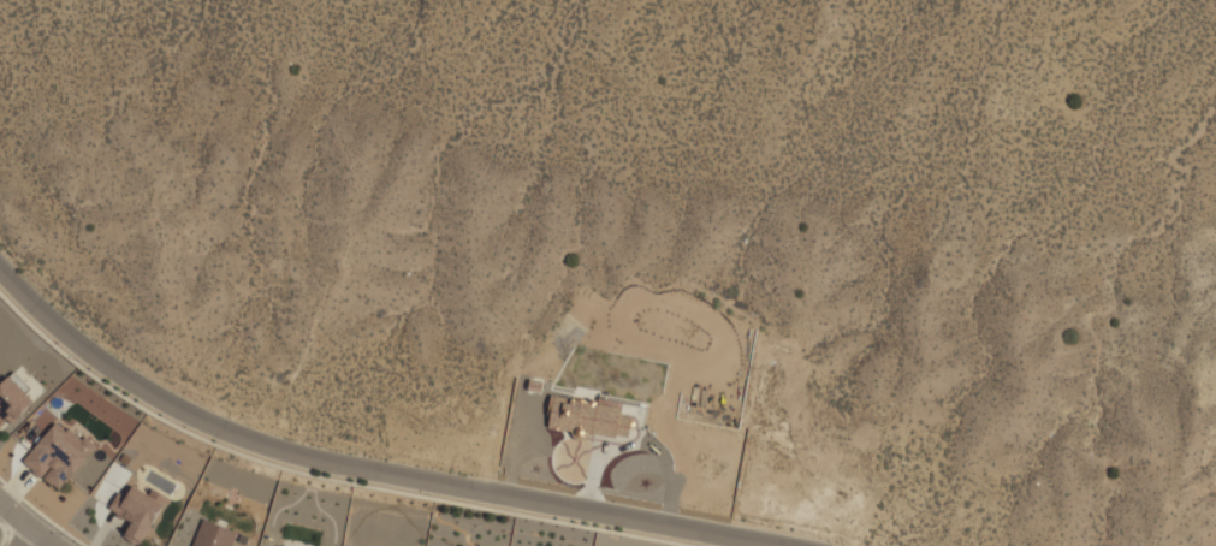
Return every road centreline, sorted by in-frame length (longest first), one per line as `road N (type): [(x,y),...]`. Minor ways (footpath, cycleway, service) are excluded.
road 1 (residential): [(0,275),(93,357),(177,410),(254,441),(332,464),(784,545)]

